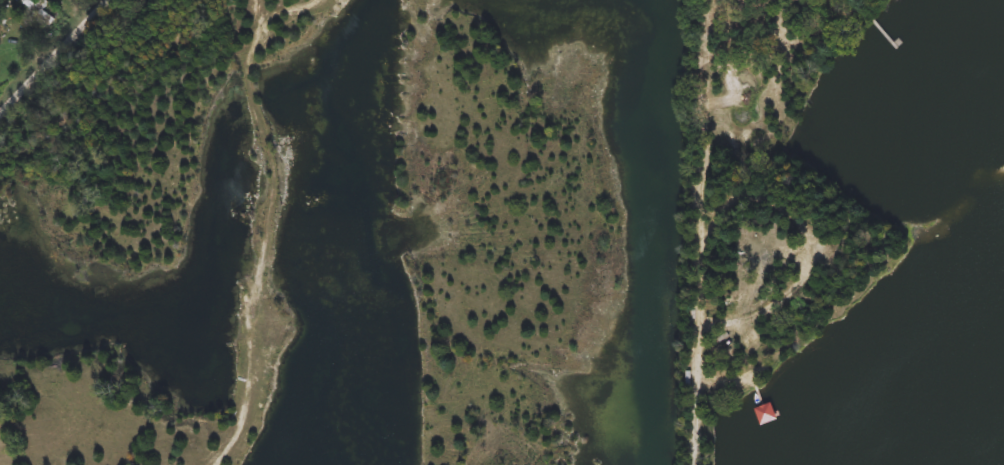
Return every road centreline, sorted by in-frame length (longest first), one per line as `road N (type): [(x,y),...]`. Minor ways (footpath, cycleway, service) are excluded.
road 1 (residential): [(114,0),(0,116)]

